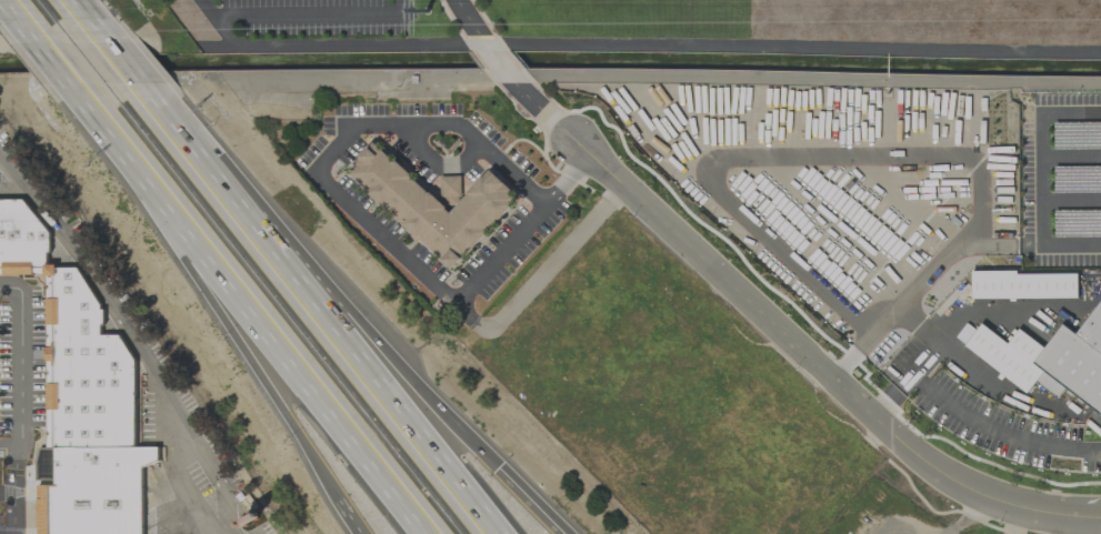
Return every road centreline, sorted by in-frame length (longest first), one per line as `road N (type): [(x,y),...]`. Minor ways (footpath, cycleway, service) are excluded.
road 1 (motorway): [(486,533),(66,0)]
road 2 (residential): [(1100,518),(1060,517),(971,490),(899,435),(575,139)]
road 3 (motorway): [(556,533),(261,246)]
road 4 (motorway): [(182,223),(424,533)]
road 5 (motorway): [(182,223),(339,503)]
road 6 (motorway): [(3,0),(182,223)]

